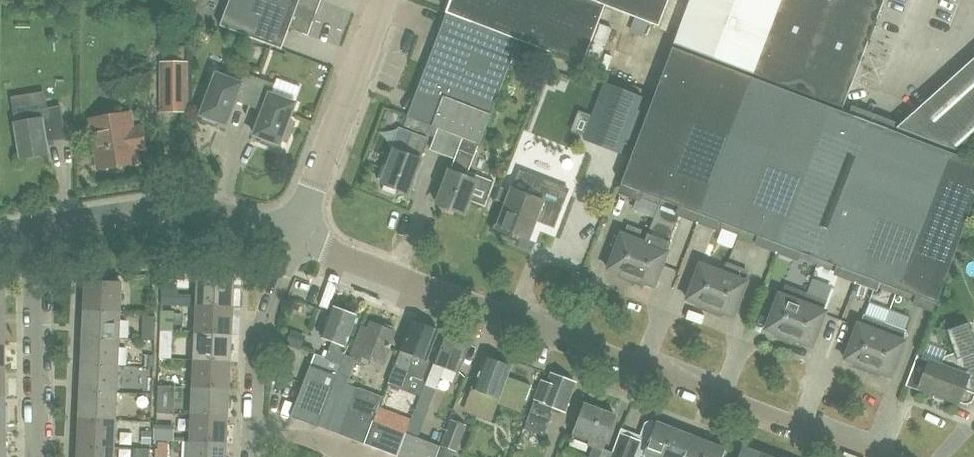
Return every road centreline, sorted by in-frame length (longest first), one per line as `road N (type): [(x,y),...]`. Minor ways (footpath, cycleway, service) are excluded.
road 1 (unclassified): [(869,456),(293,242)]
road 2 (unclassified): [(293,242),(228,216),(167,213),(28,233)]
road 3 (unclassified): [(293,242),(384,0)]
road 4 (residential): [(31,456),(28,233)]
road 5 (residential): [(253,456),(258,351),(293,242)]

